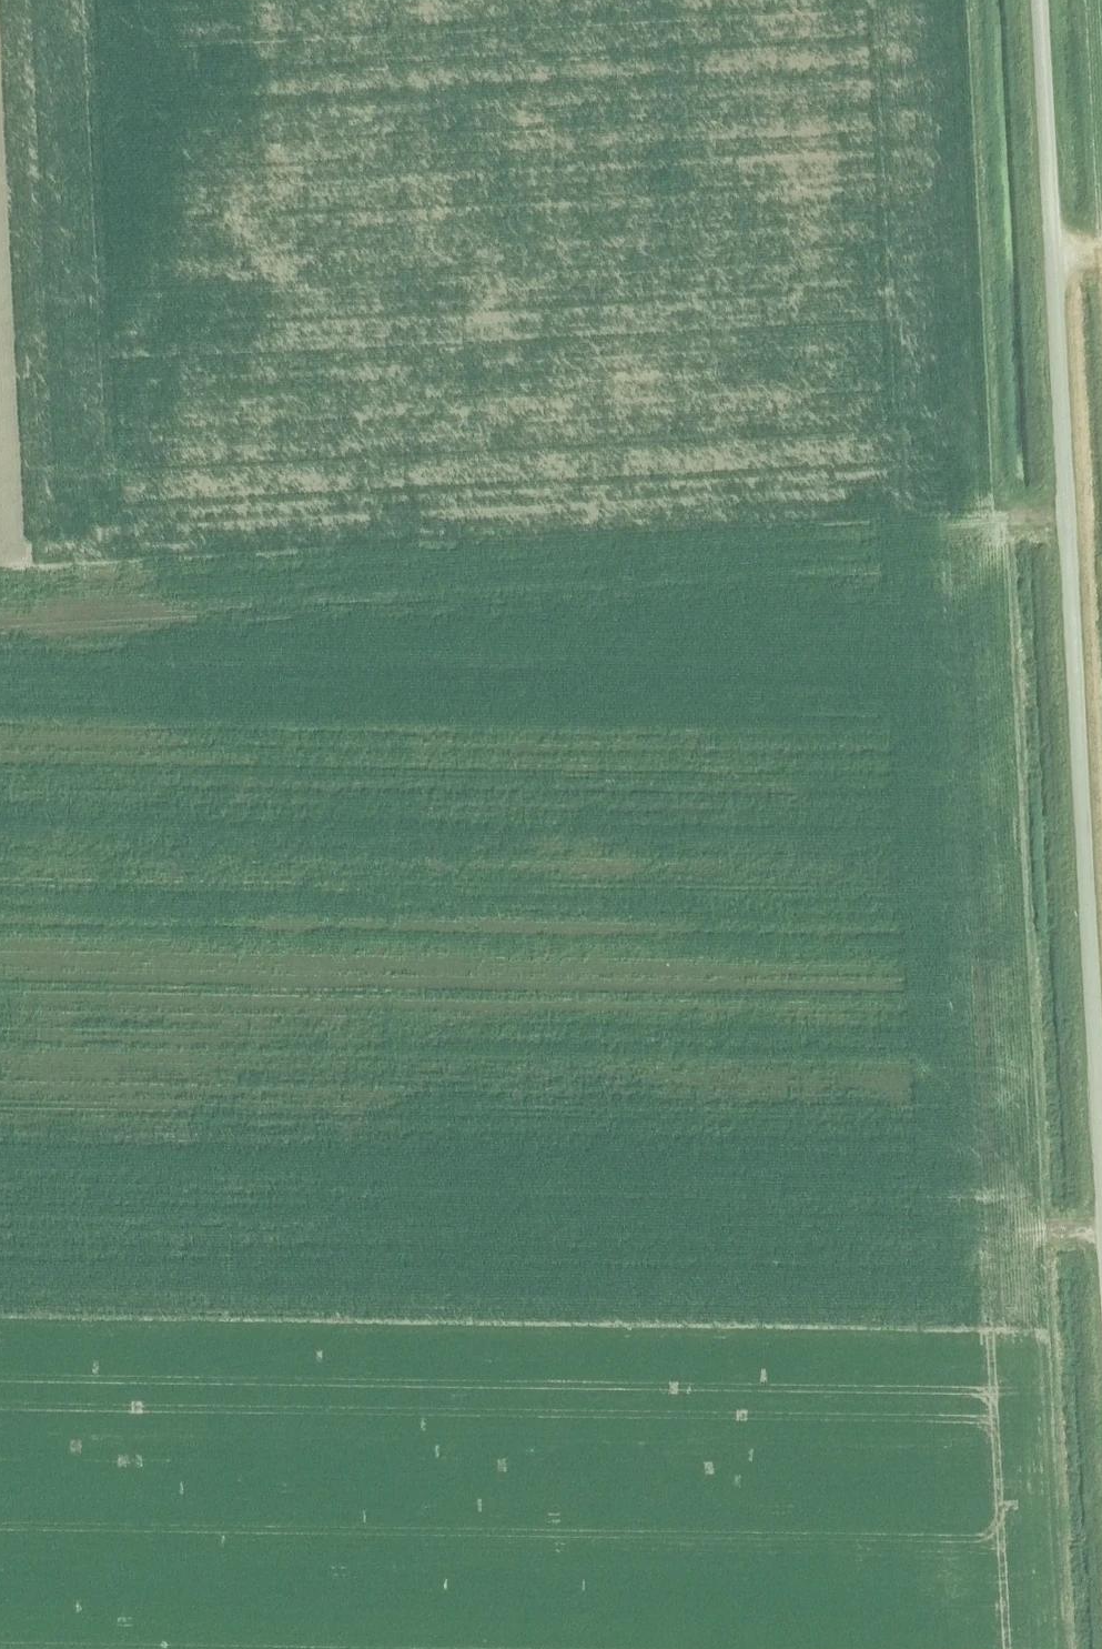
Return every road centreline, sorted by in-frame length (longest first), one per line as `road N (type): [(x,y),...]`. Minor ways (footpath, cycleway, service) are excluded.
road 1 (unclassified): [(1101,1048),(1042,0)]

